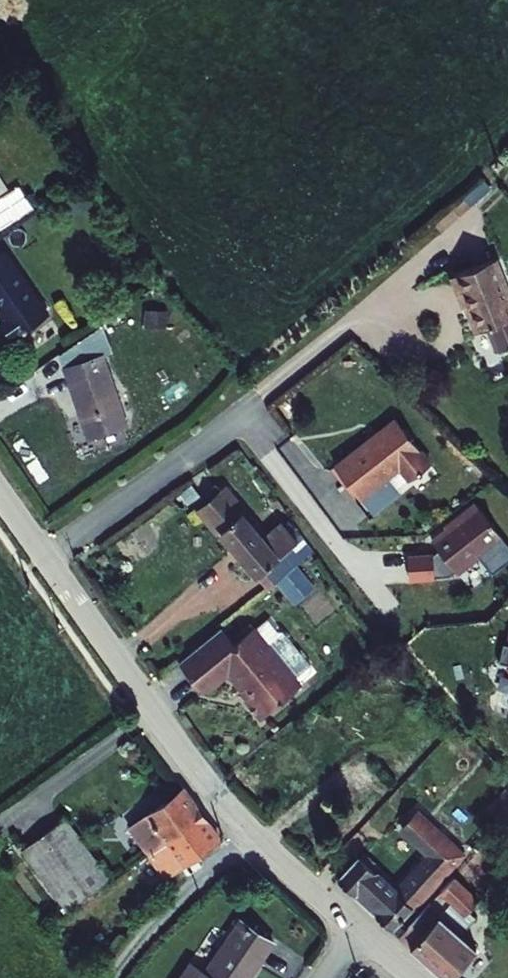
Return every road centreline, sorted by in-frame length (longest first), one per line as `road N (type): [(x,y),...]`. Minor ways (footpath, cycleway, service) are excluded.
road 1 (residential): [(46,555),(263,397),(473,218)]
road 2 (residential): [(46,555),(230,814),(360,932)]
road 3 (track): [(110,977),(246,833)]

